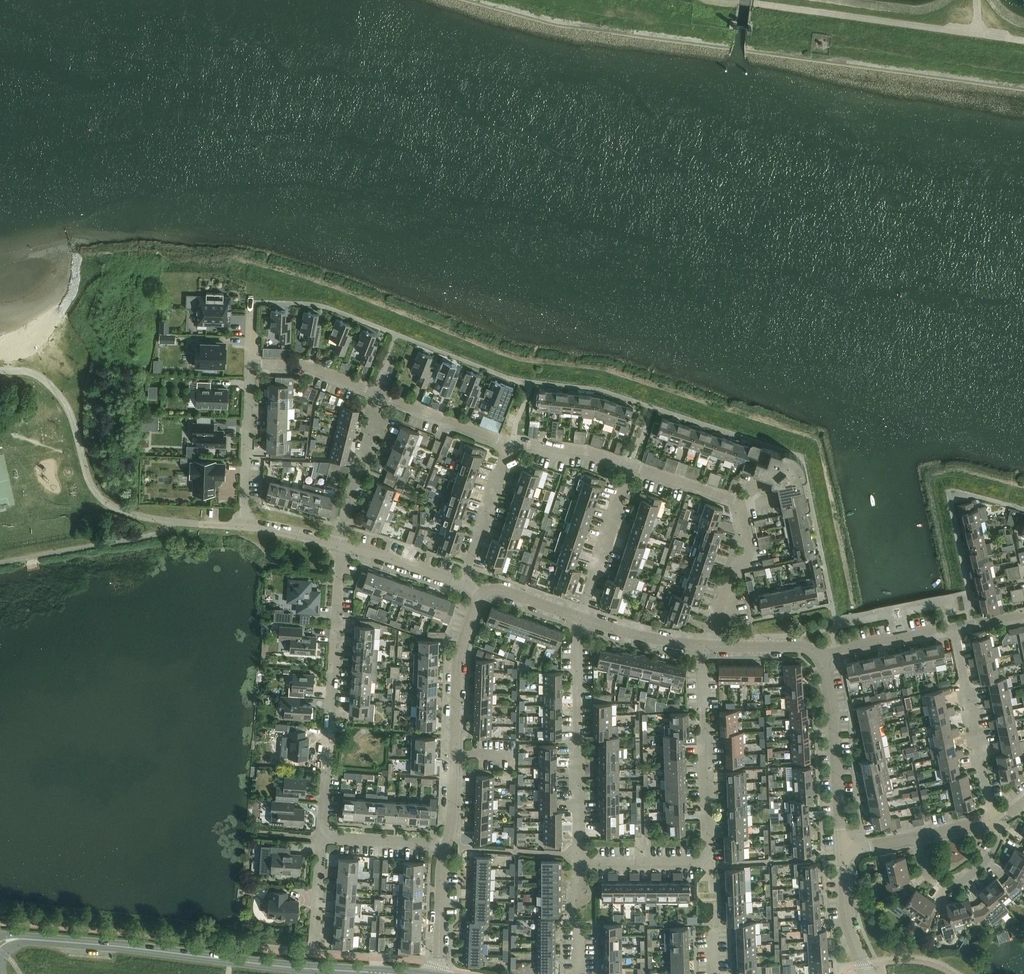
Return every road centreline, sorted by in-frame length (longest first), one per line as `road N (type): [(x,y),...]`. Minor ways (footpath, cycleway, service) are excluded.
road 1 (residential): [(704,649),(708,864),(583,862),(575,854),(580,620)]
road 2 (tertiary): [(0,946),(24,938),(385,973)]
road 3 (unclassified): [(245,528),(133,515),(108,503),(87,474),(59,393),(25,371),(0,371)]
road 4 (residential): [(322,838),(344,550)]
road 5 (residential): [(704,649),(736,566),(750,553),(739,502),(630,467)]
road 6 (residential): [(446,844),(456,664),(480,598)]
road 7 (residential): [(824,655),(834,676),(842,851)]
road 8 (residential): [(994,822),(952,629)]
road 9 (residential): [(245,528),(252,366)]
road 10 (residential): [(580,620),(630,467)]
road 11 (residential): [(344,550),(343,521),(376,424),(377,398)]
road 12 (residential): [(1001,820),(984,864),(962,884),(930,878),(914,838)]
road 13 (residential): [(461,585),(510,444)]
road 14 (residential): [(510,444),(377,398)]
road 15 (residential): [(824,655),(952,629)]
road 16 (residential): [(377,398),(308,372),(252,366)]
road 17 (residential): [(438,973),(446,844)]
road 18 (residential): [(580,620),(704,649)]
road 19 (residential): [(842,851),(844,912),(864,973)]
road 20 (residential): [(322,838),(446,844)]
road 21 (residential): [(630,467),(585,451),(510,444)]
road 22 (residential): [(461,585),(344,550)]
road 23 (residential): [(704,649),(804,646),(824,655)]

